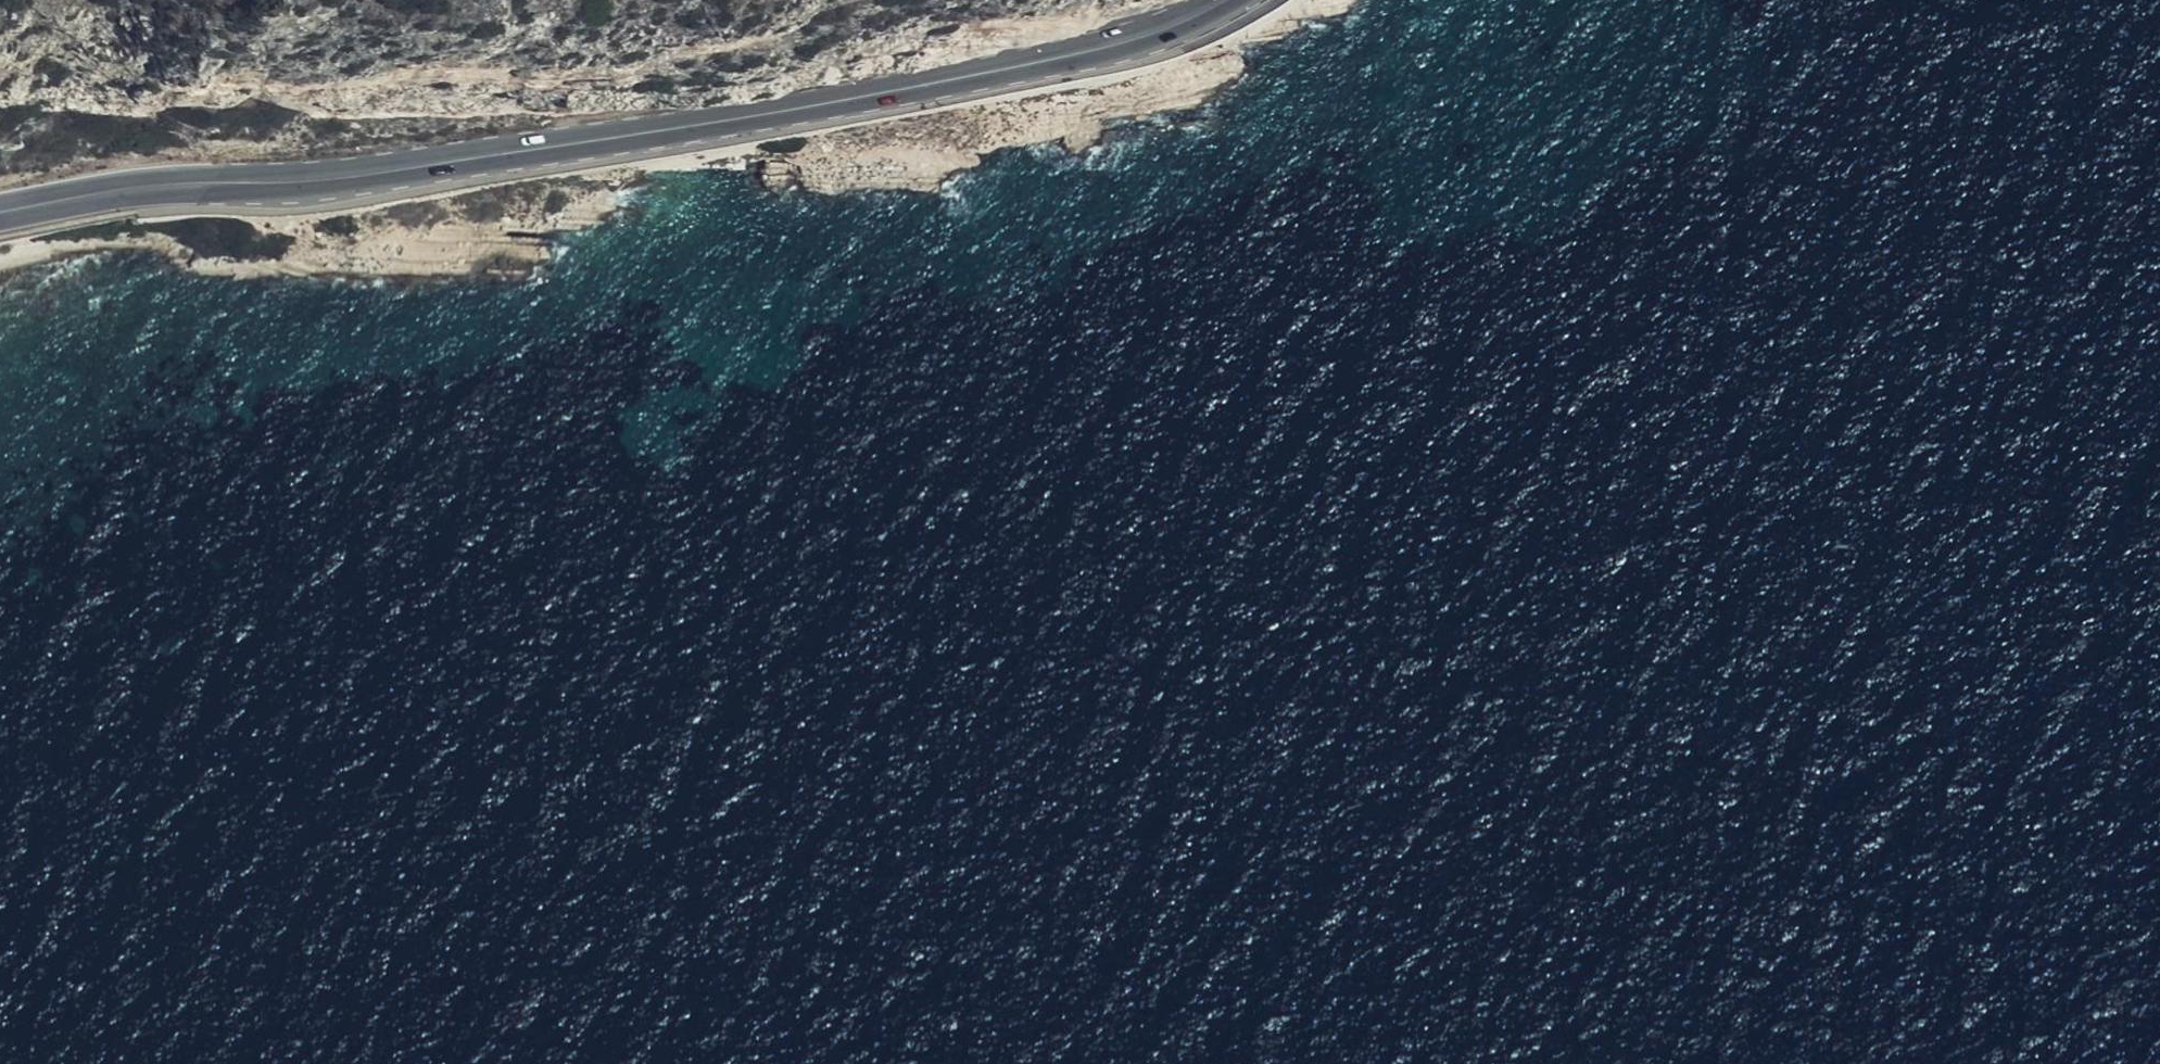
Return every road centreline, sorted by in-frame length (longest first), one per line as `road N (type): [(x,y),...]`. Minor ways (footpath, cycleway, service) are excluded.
road 1 (secondary): [(0,213),(169,182),(335,176),(639,134),(1097,49),(1165,28),(1219,0)]

